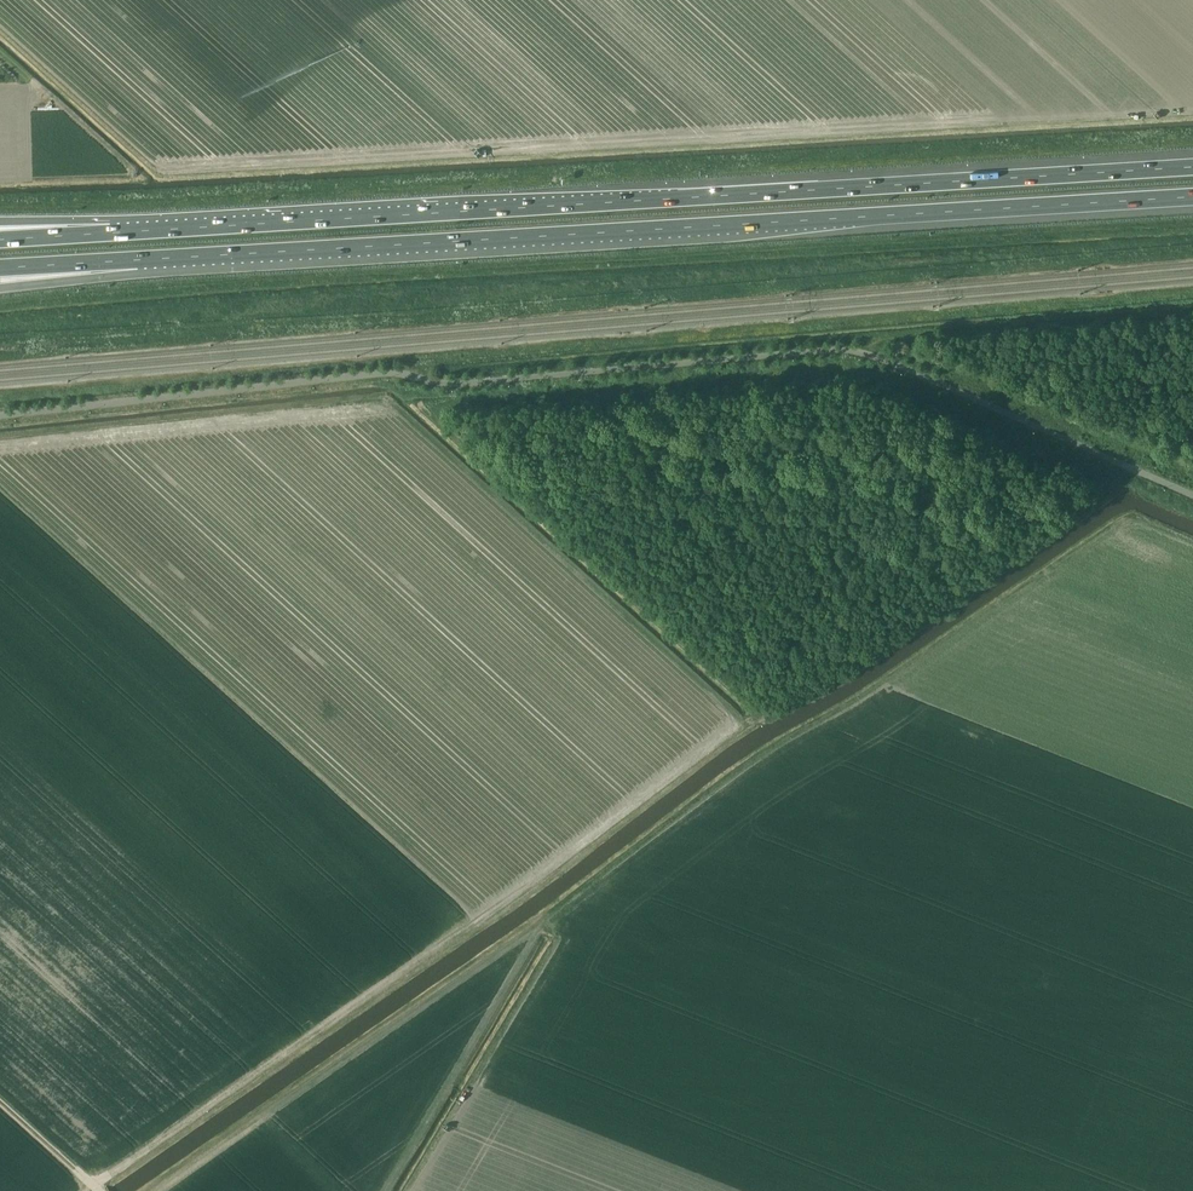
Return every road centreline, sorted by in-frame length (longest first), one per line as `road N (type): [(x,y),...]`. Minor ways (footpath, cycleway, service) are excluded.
road 1 (track): [(151,1190),(488,960),(741,767),(862,697),(1112,522),(1134,515),(1192,542)]
road 2 (track): [(1192,256),(685,300),(0,337)]
road 3 (motorway): [(1192,167),(110,233)]
road 4 (motorway): [(137,260),(1192,197)]
road 5 (track): [(767,717),(94,1186)]
road 6 (track): [(549,914),(388,1190)]
road 7 (motorway): [(0,287),(85,279),(137,260)]
road 8 (motorway): [(0,268),(137,260)]
road 9 (track): [(99,1190),(0,1101)]

